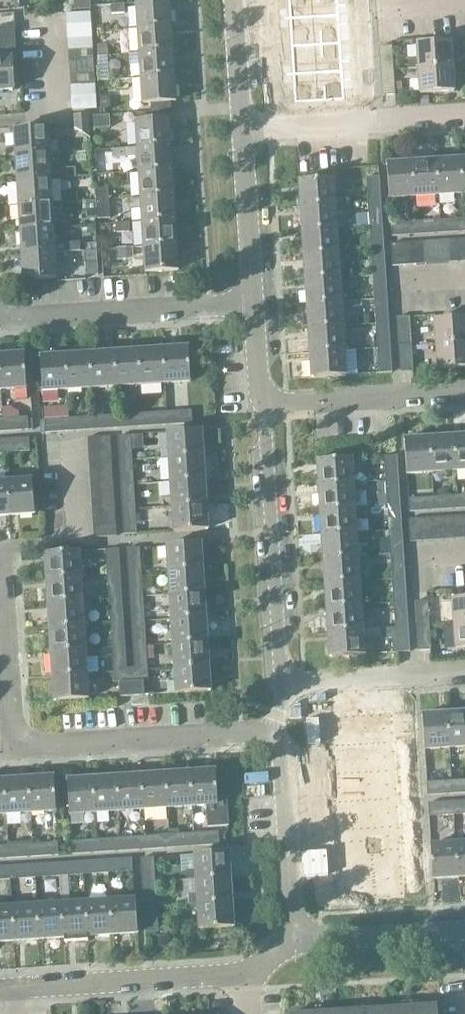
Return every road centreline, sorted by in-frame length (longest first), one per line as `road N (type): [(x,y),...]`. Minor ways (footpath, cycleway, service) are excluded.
road 1 (residential): [(269,735),(22,741),(12,716),(0,570)]
road 2 (residential): [(280,681),(265,398)]
road 3 (residential): [(255,304),(0,317)]
road 4 (residential): [(246,973),(0,988)]
road 5 (residential): [(243,128),(464,113)]
road 6 (residential): [(292,944),(282,753),(269,735)]
road 7 (residential): [(265,398),(464,390)]
road 8 (residential): [(280,681),(464,669)]
road 9 (residential): [(255,304),(243,128)]
road 10 (residential): [(464,931),(292,944)]
road 11 (residential): [(243,128),(233,0)]

